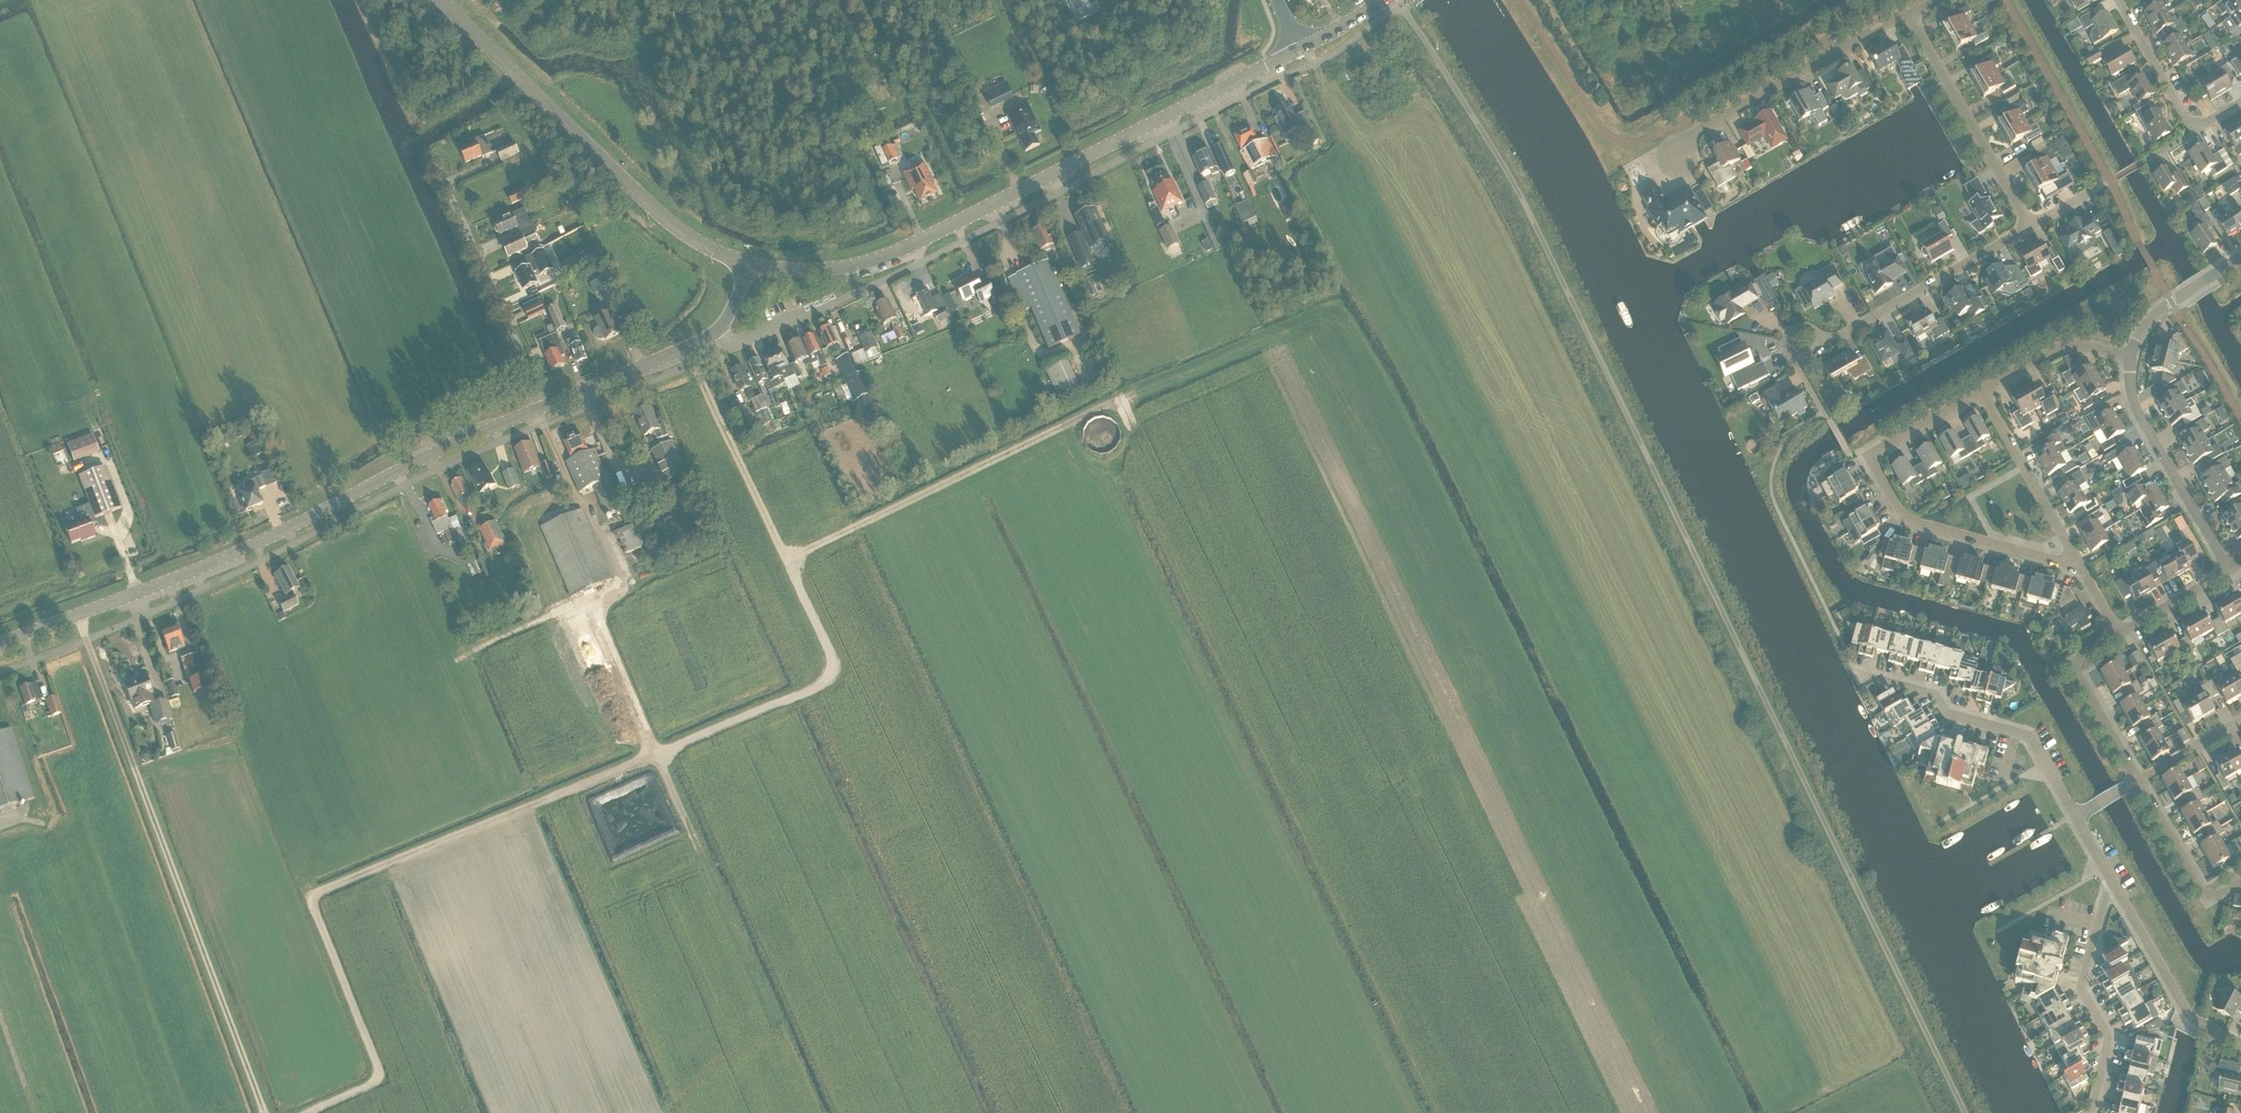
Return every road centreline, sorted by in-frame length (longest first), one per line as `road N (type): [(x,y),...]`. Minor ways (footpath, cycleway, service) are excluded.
road 1 (track): [(686,349),(791,555),(1127,393)]
road 2 (tertiary): [(749,267),(859,270),(1301,49)]
road 3 (tertiary): [(0,643),(266,539),(546,406)]
road 4 (tertiary): [(749,267),(678,234),(642,203),(434,0)]
road 5 (residential): [(2080,566),(1918,524),(1893,505),(1870,458),(1984,392)]
road 6 (residential): [(1679,157),(1689,138),(1911,17)]
road 7 (residential): [(546,406),(440,173)]
road 8 (residential): [(2031,225),(1911,17)]
road 9 (residential): [(2228,572),(2131,398),(2130,360)]
road 10 (residential): [(2031,225),(1826,342)]
road 11 (residential): [(2240,1046),(2188,1015),(2111,880)]
road 12 (residential): [(2240,98),(2192,129),(2118,0)]
road 13 (residential): [(2080,566),(1984,392)]
road 14 (residential): [(2091,1112),(2109,1038),(2082,991),(2099,925)]
road 15 (residential): [(2139,781),(2077,673),(2079,659),(2120,634)]
road 16 (tertiary): [(546,406),(716,335)]
road 17 (residential): [(876,285),(731,349),(716,335)]
road 18 (residential): [(2015,733),(1948,716),(1937,695),(1863,678)]
road 19 (residential): [(2240,882),(2207,893),(2139,781)]
road 20 (residential): [(1984,392),(2063,347),(2130,360)]
road 21 (residential): [(2130,360),(2146,323),(2240,258)]
road 22 (residential): [(2120,634),(2228,572)]

